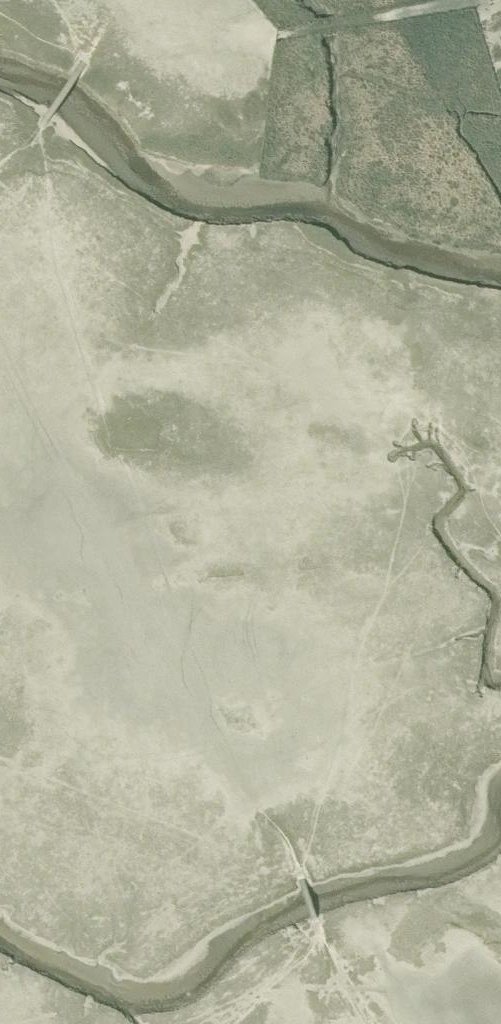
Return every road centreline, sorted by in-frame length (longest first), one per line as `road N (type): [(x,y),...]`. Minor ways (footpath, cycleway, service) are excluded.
road 1 (track): [(286,858),(0,768)]
road 2 (track): [(377,1023),(342,1000),(314,998),(256,1003),(209,1023)]

